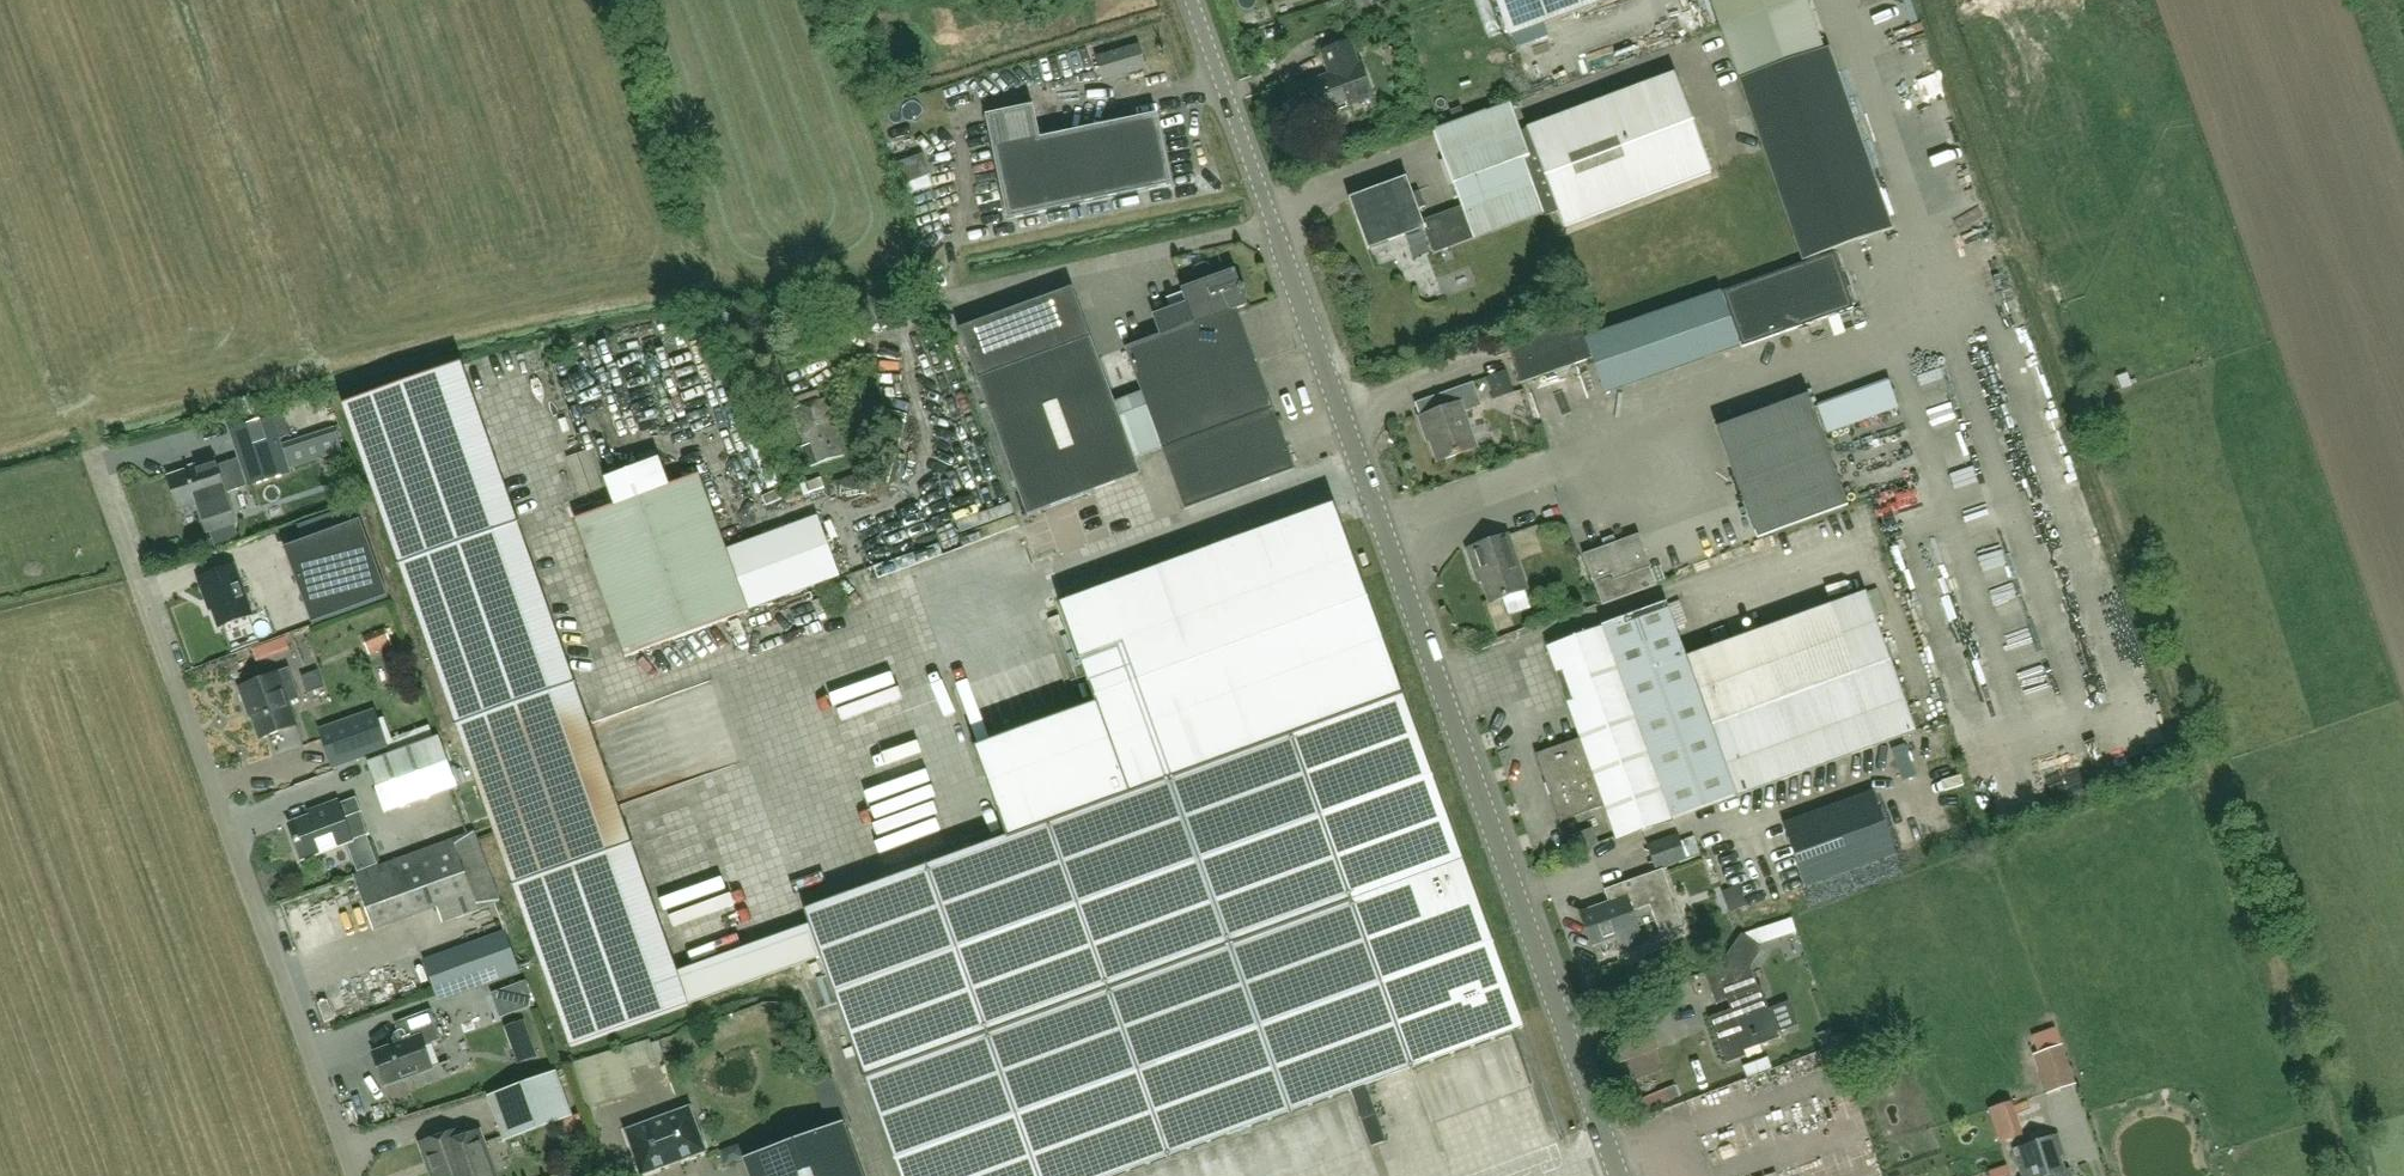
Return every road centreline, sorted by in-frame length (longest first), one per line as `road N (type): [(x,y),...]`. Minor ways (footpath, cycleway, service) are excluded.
road 1 (tertiary): [(1618,1175),(1191,0)]
road 2 (residential): [(358,1175),(103,450)]

